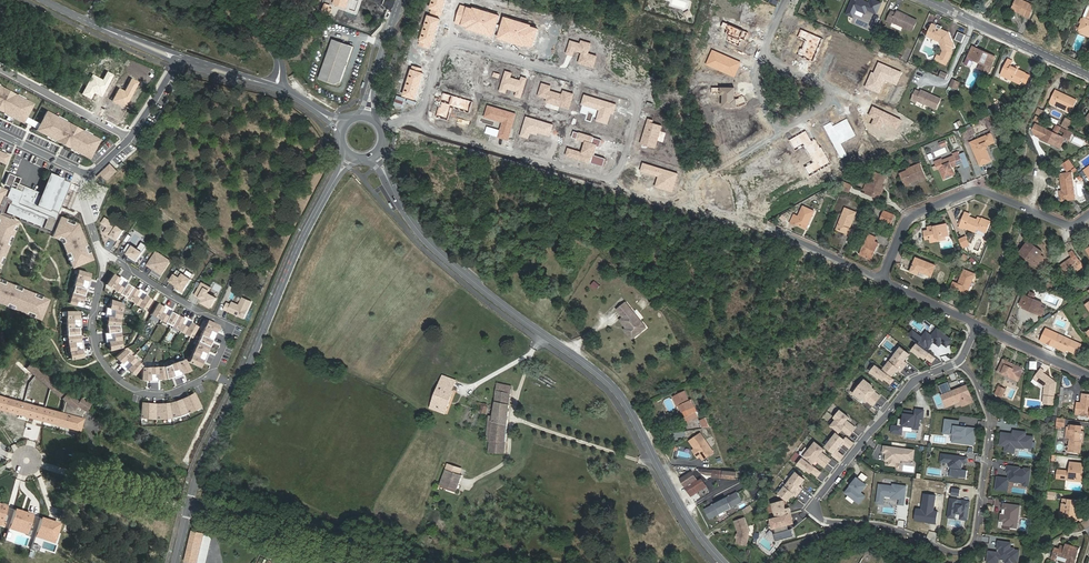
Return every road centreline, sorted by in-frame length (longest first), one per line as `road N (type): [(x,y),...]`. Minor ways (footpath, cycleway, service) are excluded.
road 1 (residential): [(420,115),(448,43),(630,95),(638,109),(620,168),(603,179),(426,128)]
road 2 (tertiary): [(724,562),(609,383),(427,241),(376,154)]
road 3 (residential): [(822,520),(892,529),(954,553),(972,546),(990,423),(960,362)]
road 4 (residential): [(881,281),(908,220),(967,192),(1066,224),(1088,214)]
road 5 (secondary): [(238,387),(303,238),(352,156)]
road 6 (residential): [(103,259),(94,337),(115,376),(154,395),(211,375)]
road 7 (residential): [(960,362),(912,382),(816,501),(822,520)]
road 8 (residential): [(211,375),(229,328),(103,259)]
road 9 (residential): [(1088,76),(926,0)]
road 10 (residential): [(188,508),(34,463)]
road 11 (unclassified): [(0,65),(130,136)]
road 12 (residential): [(779,133),(825,106),(830,89),(761,57)]
road 13 (tertiary): [(46,0),(176,60)]
road 14 (secondary): [(188,508),(238,387)]
road 15 (residential): [(770,229),(881,281)]
road 16 (residential): [(977,325),(1088,376)]

